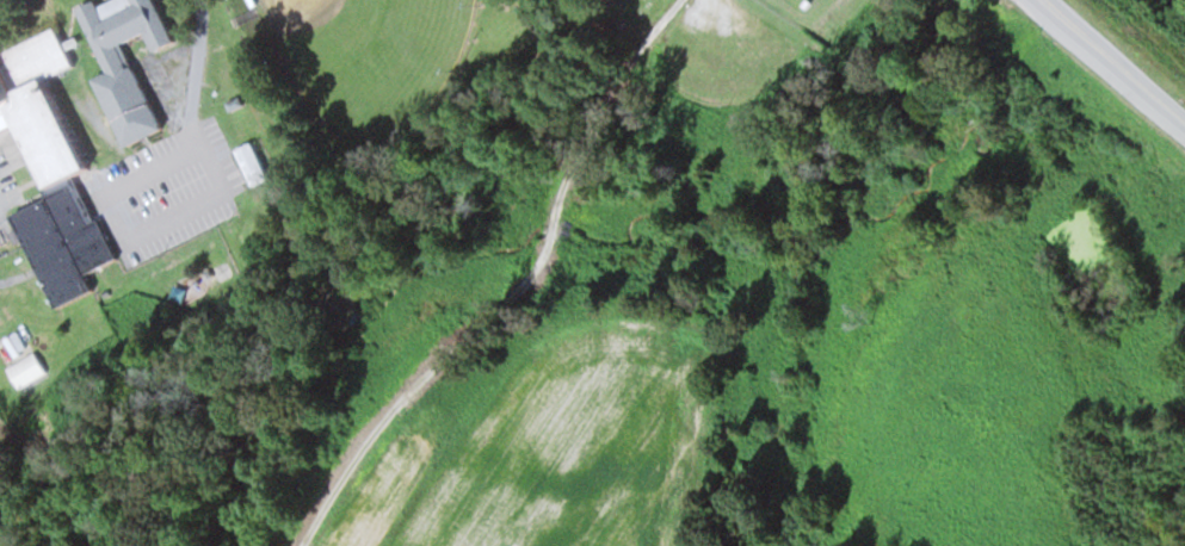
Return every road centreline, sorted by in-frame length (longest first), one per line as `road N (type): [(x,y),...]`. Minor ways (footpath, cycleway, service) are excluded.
road 1 (residential): [(300,545),(385,420),(529,277),(579,157),(680,0)]
road 2 (primary): [(1184,121),(1049,0)]

